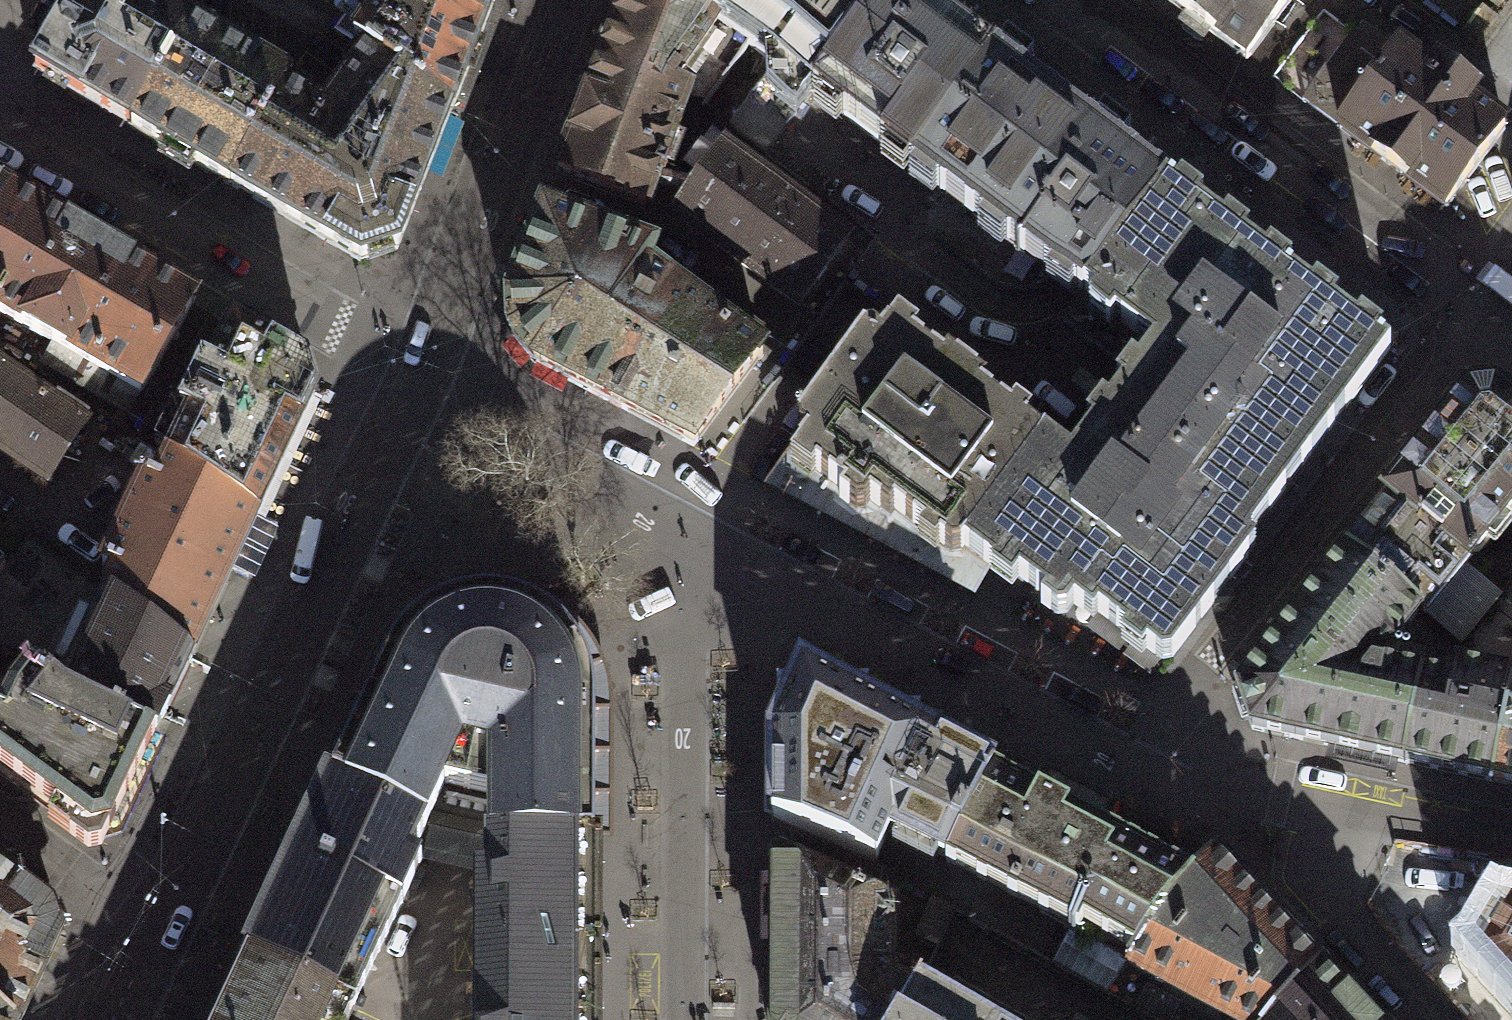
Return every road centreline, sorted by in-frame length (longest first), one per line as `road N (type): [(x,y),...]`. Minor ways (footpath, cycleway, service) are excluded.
road 1 (residential): [(160,927),(417,372)]
road 2 (residential): [(1066,0),(1485,313)]
road 3 (residential): [(1163,768),(1050,719),(705,533)]
road 4 (residential): [(705,533),(685,642),(685,1019)]
road 5 (residential): [(0,121),(417,372)]
road 6 (residential): [(1207,663),(1485,313)]
road 7 (residential): [(417,372),(561,0)]
road 8 (residential): [(1448,1019),(1349,914),(1332,880),(1340,814)]
road 9 (residential): [(705,533),(506,422)]
road 10 (residential): [(160,927),(0,813)]
road 11 (residential): [(1340,814),(1163,768)]
road 12 (residential): [(1511,852),(1340,814)]

